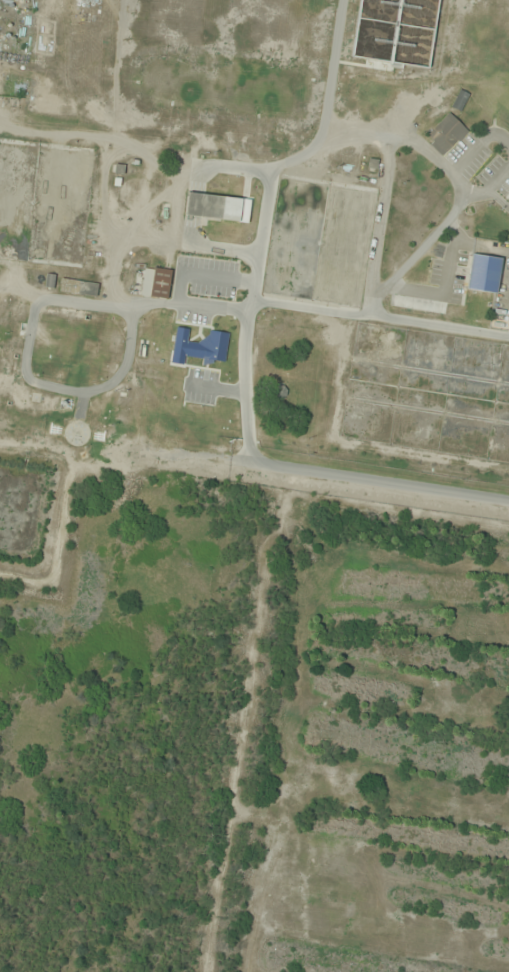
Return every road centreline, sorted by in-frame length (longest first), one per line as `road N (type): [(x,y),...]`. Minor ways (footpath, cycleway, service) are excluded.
road 1 (tertiary): [(508,505),(279,468)]

